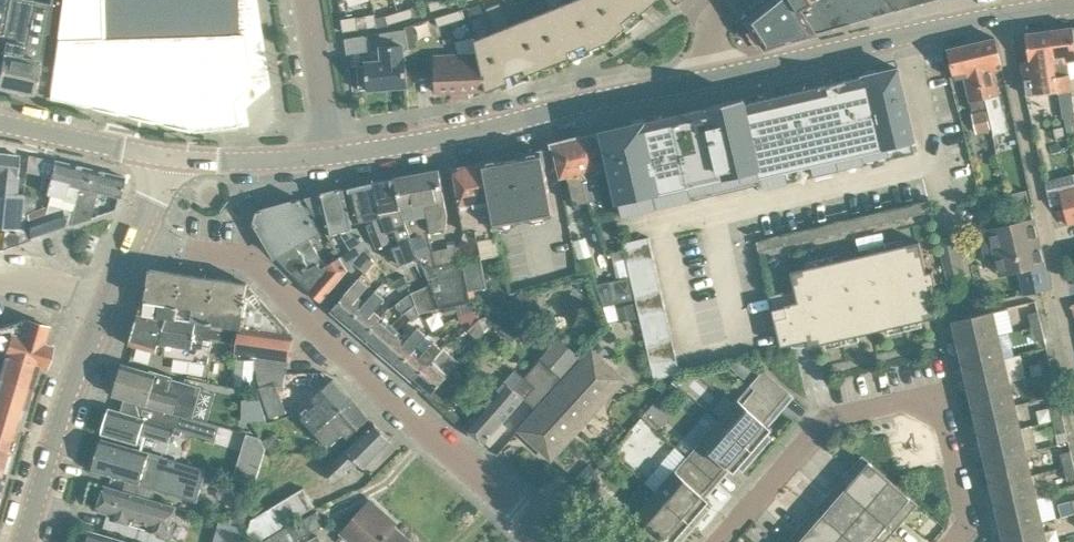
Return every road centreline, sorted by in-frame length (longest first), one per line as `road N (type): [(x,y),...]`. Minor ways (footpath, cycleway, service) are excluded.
road 1 (residential): [(557,541),(252,262),(134,243)]
road 2 (residential): [(952,541),(966,514),(944,411),(912,399),(837,414),(819,427),(718,541)]
road 3 (tertiary): [(335,154),(717,75)]
road 4 (residential): [(1073,345),(1001,14)]
road 5 (tertiary): [(717,75),(1001,14)]
road 6 (residential): [(23,541),(65,400),(107,302)]
road 7 (tertiary): [(0,123),(166,158)]
road 8 (tertiary): [(166,158),(335,154)]
road 9 (residential): [(335,154),(305,0)]

